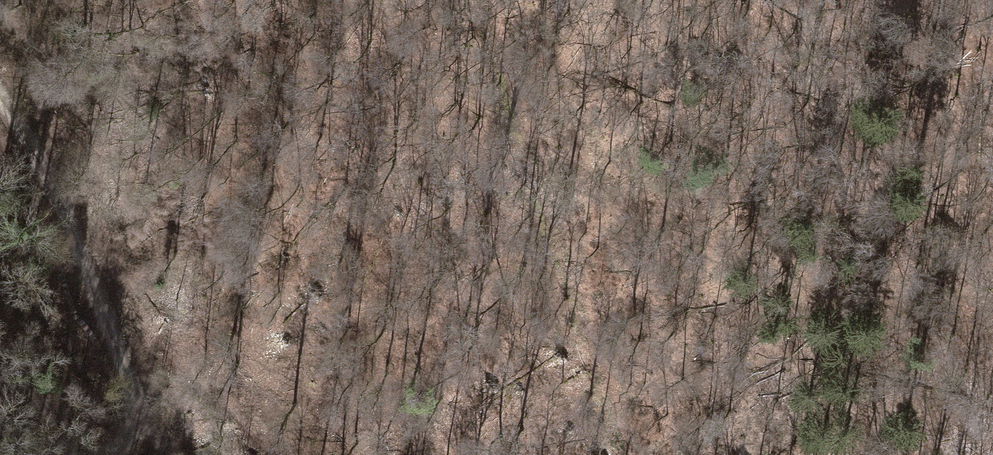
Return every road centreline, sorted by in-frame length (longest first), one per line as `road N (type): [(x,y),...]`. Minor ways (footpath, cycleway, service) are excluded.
road 1 (track): [(485,0),(623,454)]
road 2 (track): [(150,426),(67,206),(0,86)]
road 3 (track): [(881,0),(992,318)]
road 4 (track): [(0,335),(85,454)]

